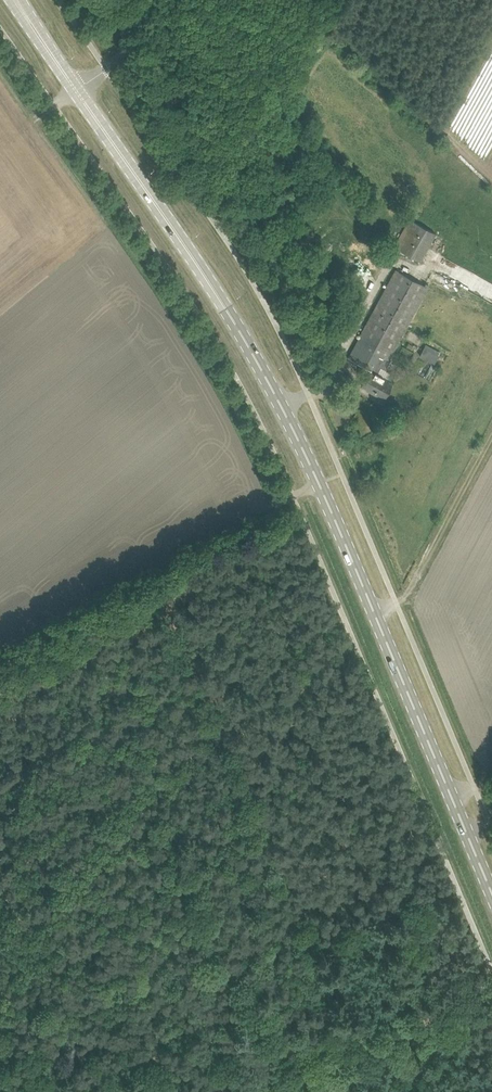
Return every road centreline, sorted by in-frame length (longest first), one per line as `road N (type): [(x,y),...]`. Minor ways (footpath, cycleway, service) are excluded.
road 1 (primary): [(491,893),(266,377),(75,90)]

